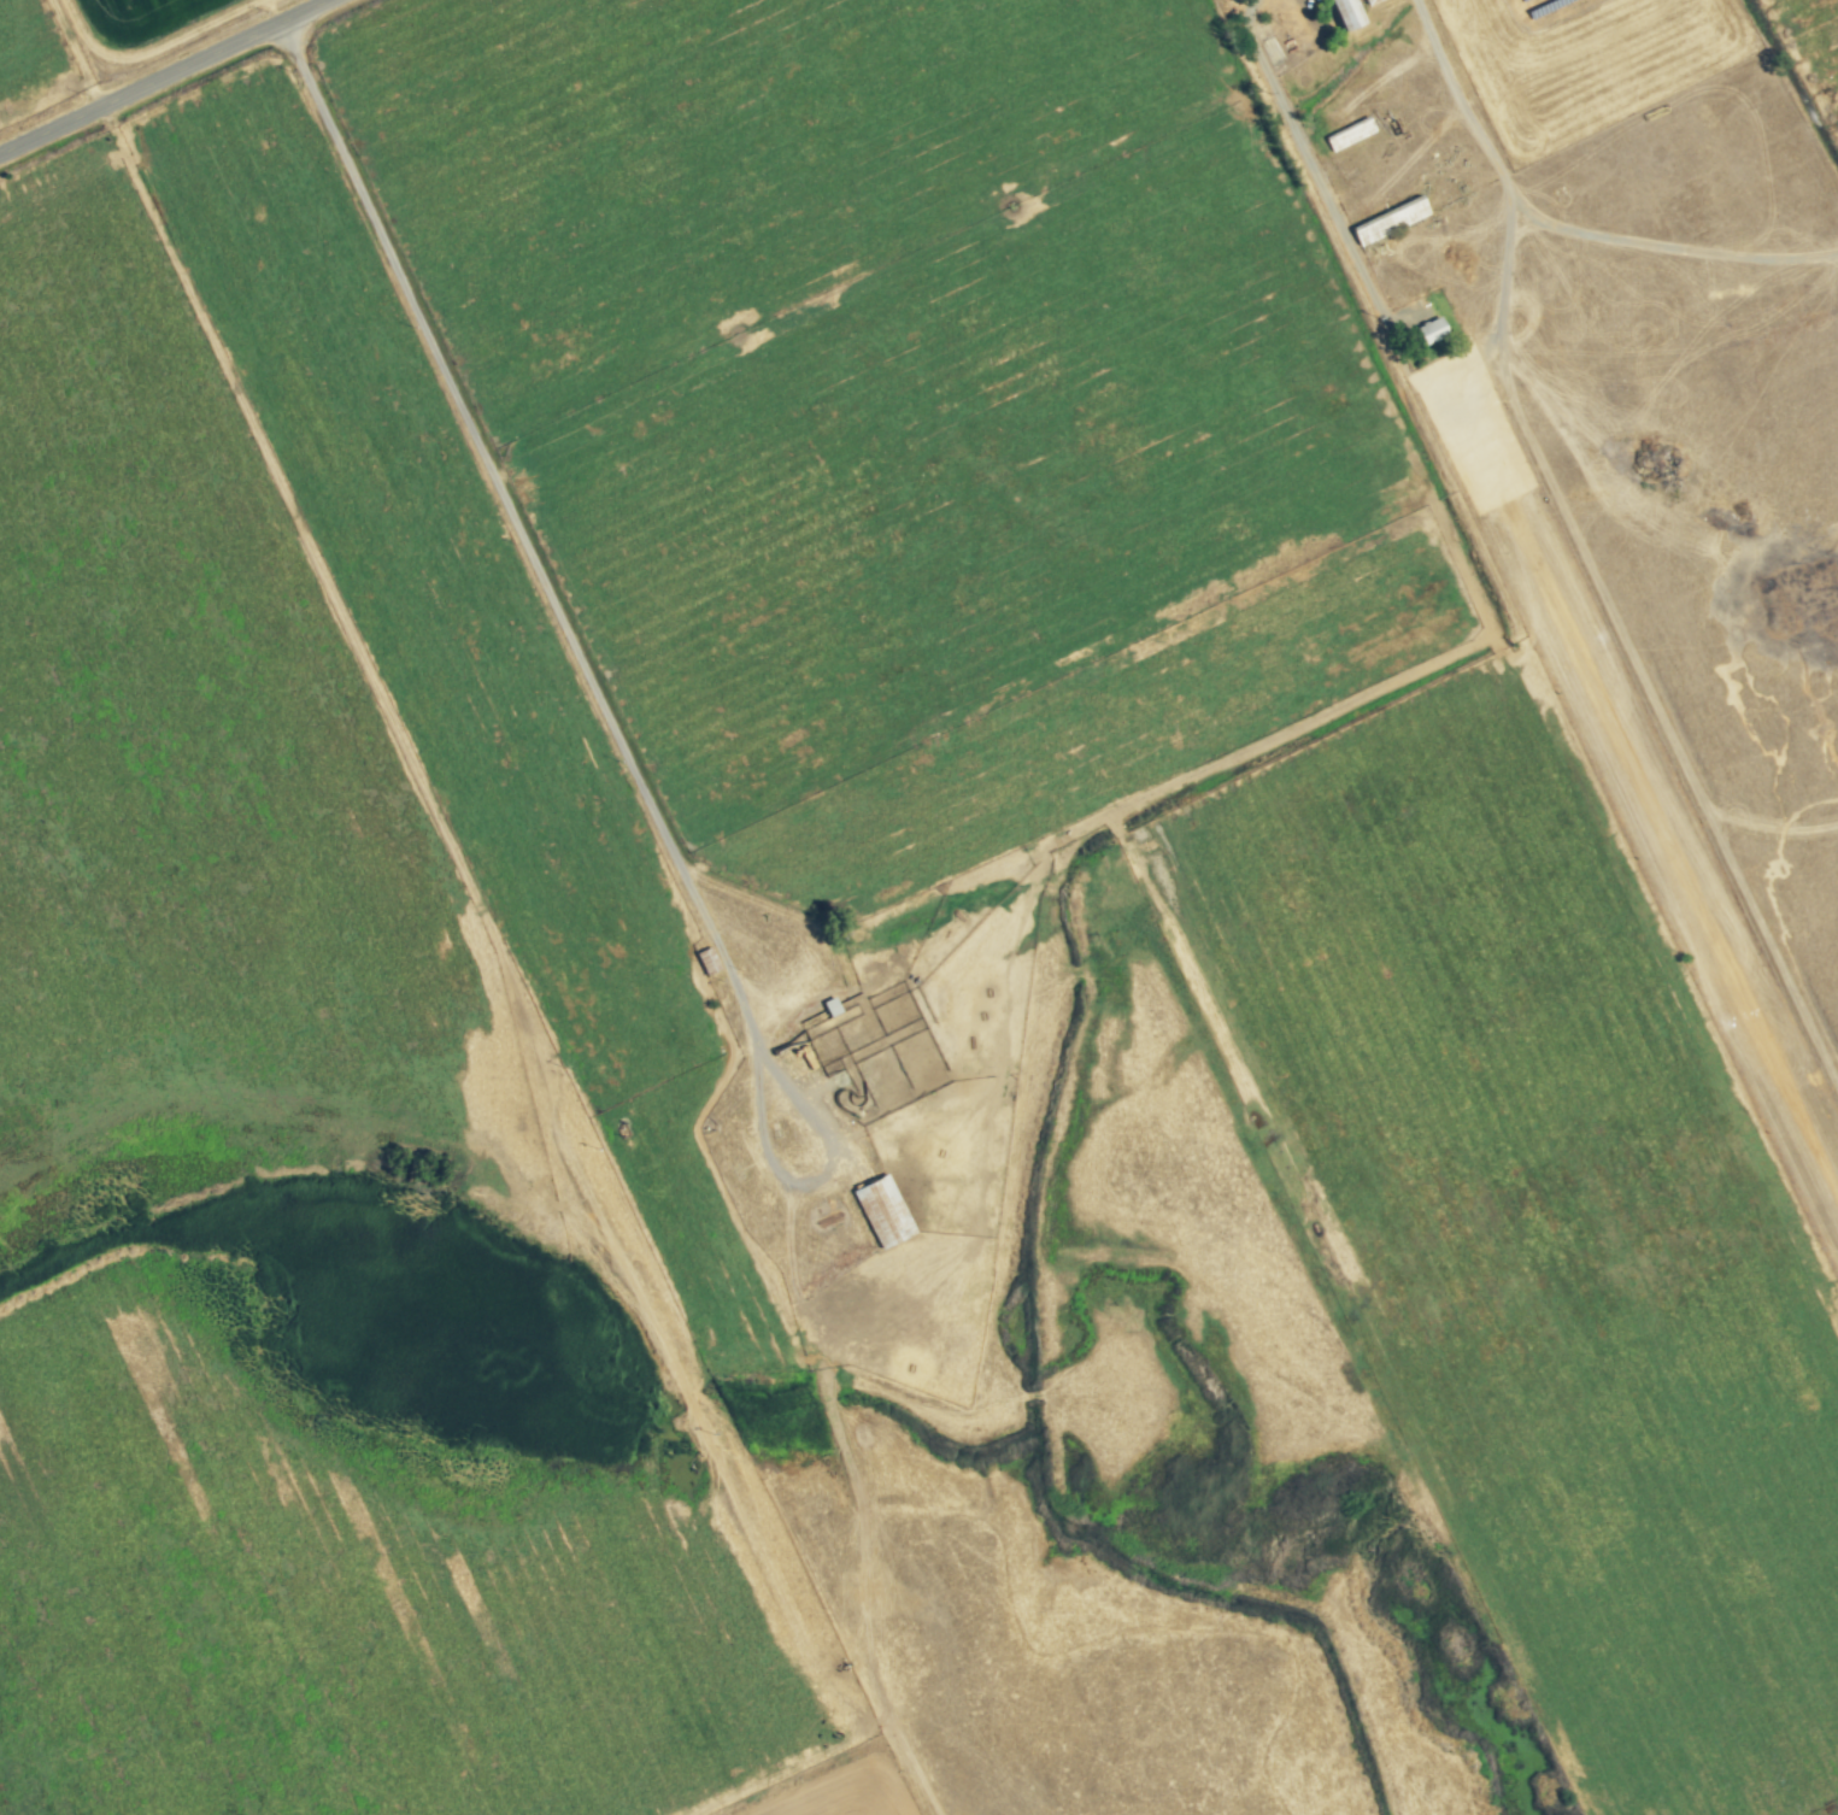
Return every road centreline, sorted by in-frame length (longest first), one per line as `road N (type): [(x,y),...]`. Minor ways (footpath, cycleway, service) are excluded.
road 1 (residential): [(0,154),(332,0)]

